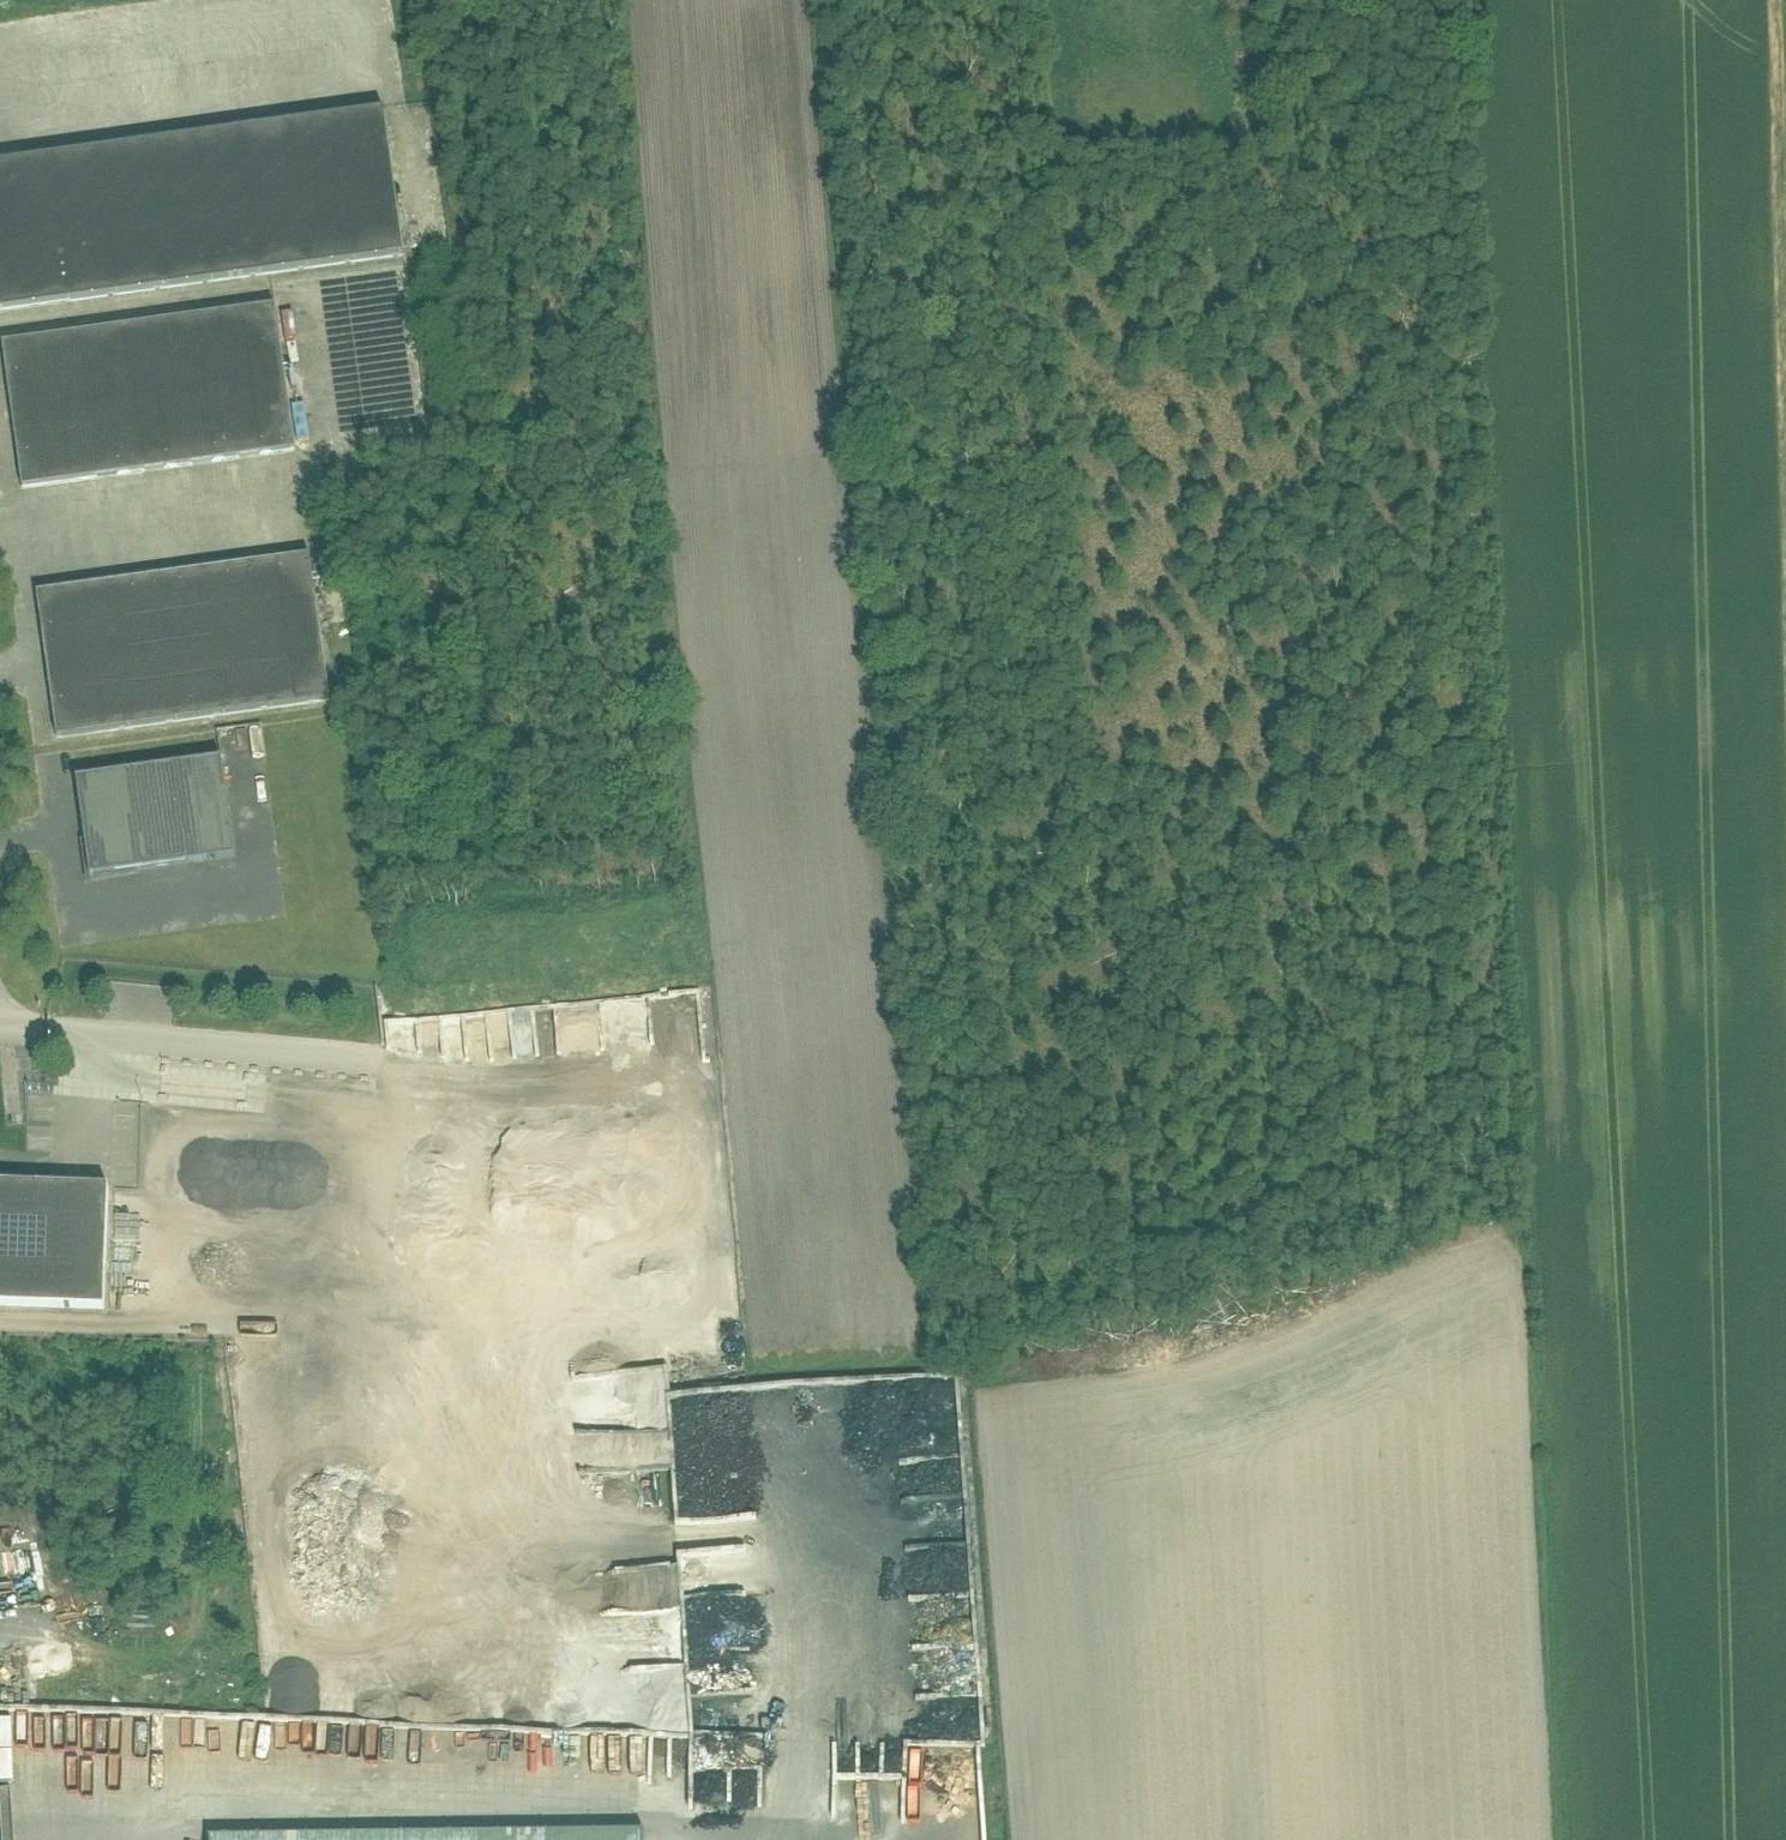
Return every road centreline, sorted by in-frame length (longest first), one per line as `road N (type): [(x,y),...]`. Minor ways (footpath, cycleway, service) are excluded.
road 1 (unclassified): [(0,1020),(360,1054)]

